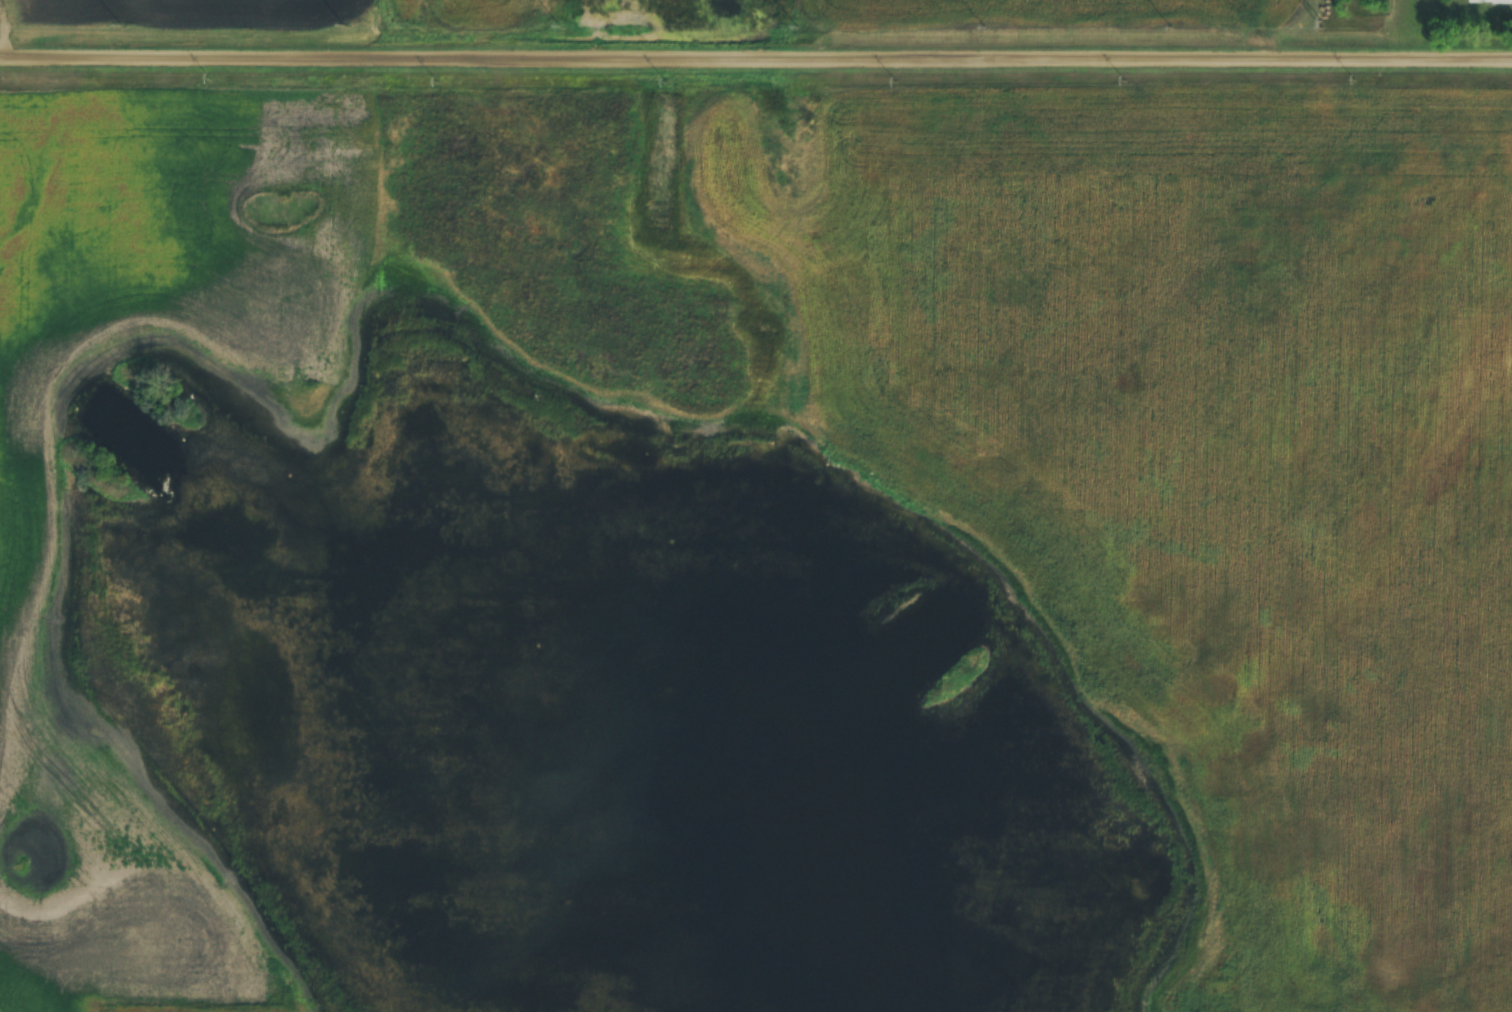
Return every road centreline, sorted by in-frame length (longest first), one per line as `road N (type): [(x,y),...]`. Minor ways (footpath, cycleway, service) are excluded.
road 1 (residential): [(1511,59),(0,57)]

